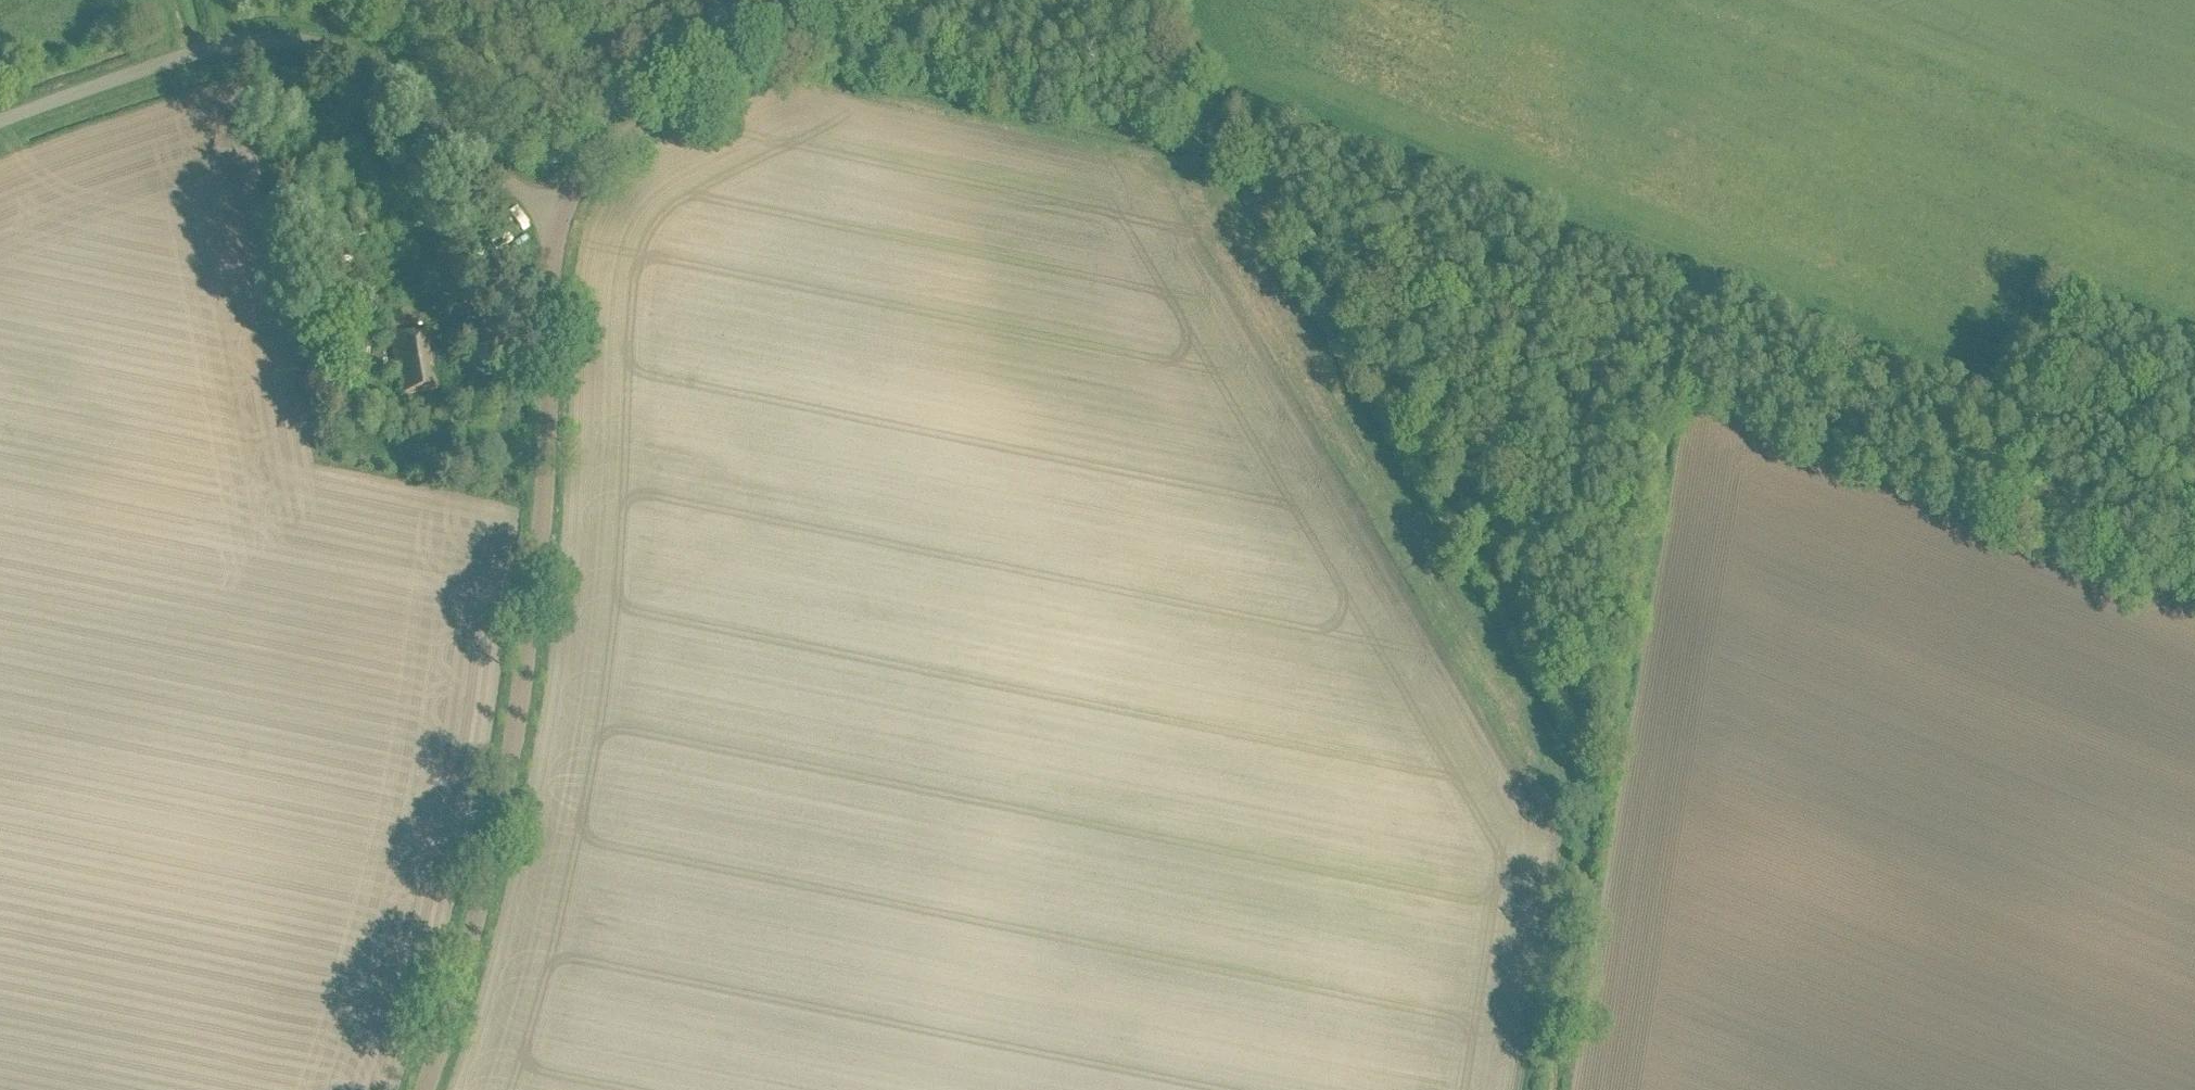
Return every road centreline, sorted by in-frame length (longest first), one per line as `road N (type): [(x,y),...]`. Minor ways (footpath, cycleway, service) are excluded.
road 1 (track): [(1536,1089),(1584,765),(1578,729),(1137,0)]
road 2 (tertiary): [(563,211),(529,646),(486,892),(423,1089)]
road 3 (unclassified): [(0,121),(239,42),(323,44),(408,86),(496,175),(563,211)]
road 4 (tertiary): [(891,0),(601,150),(563,211)]

